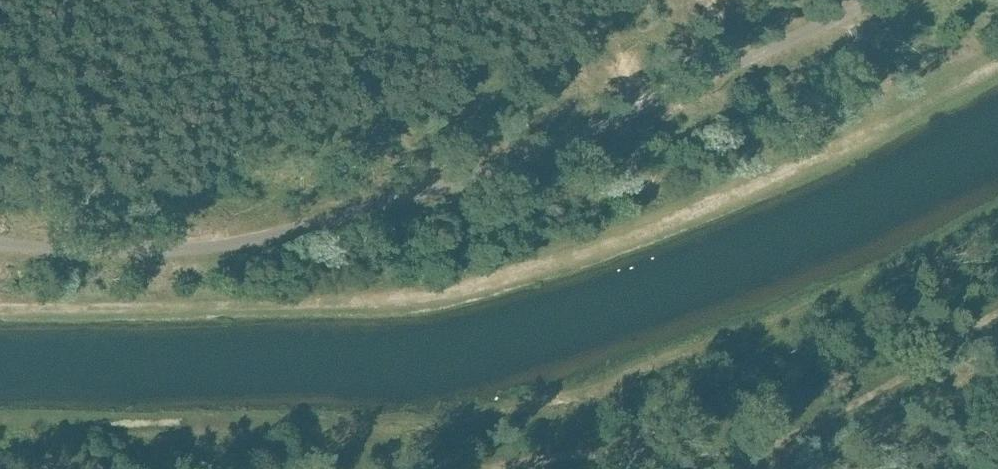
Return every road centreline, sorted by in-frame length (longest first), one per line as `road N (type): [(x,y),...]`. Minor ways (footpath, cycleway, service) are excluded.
road 1 (track): [(870,0),(581,132),(348,216),(169,251),(0,240)]
road 2 (track): [(474,468),(617,451),(745,457),(769,451),(893,382),(997,310)]

